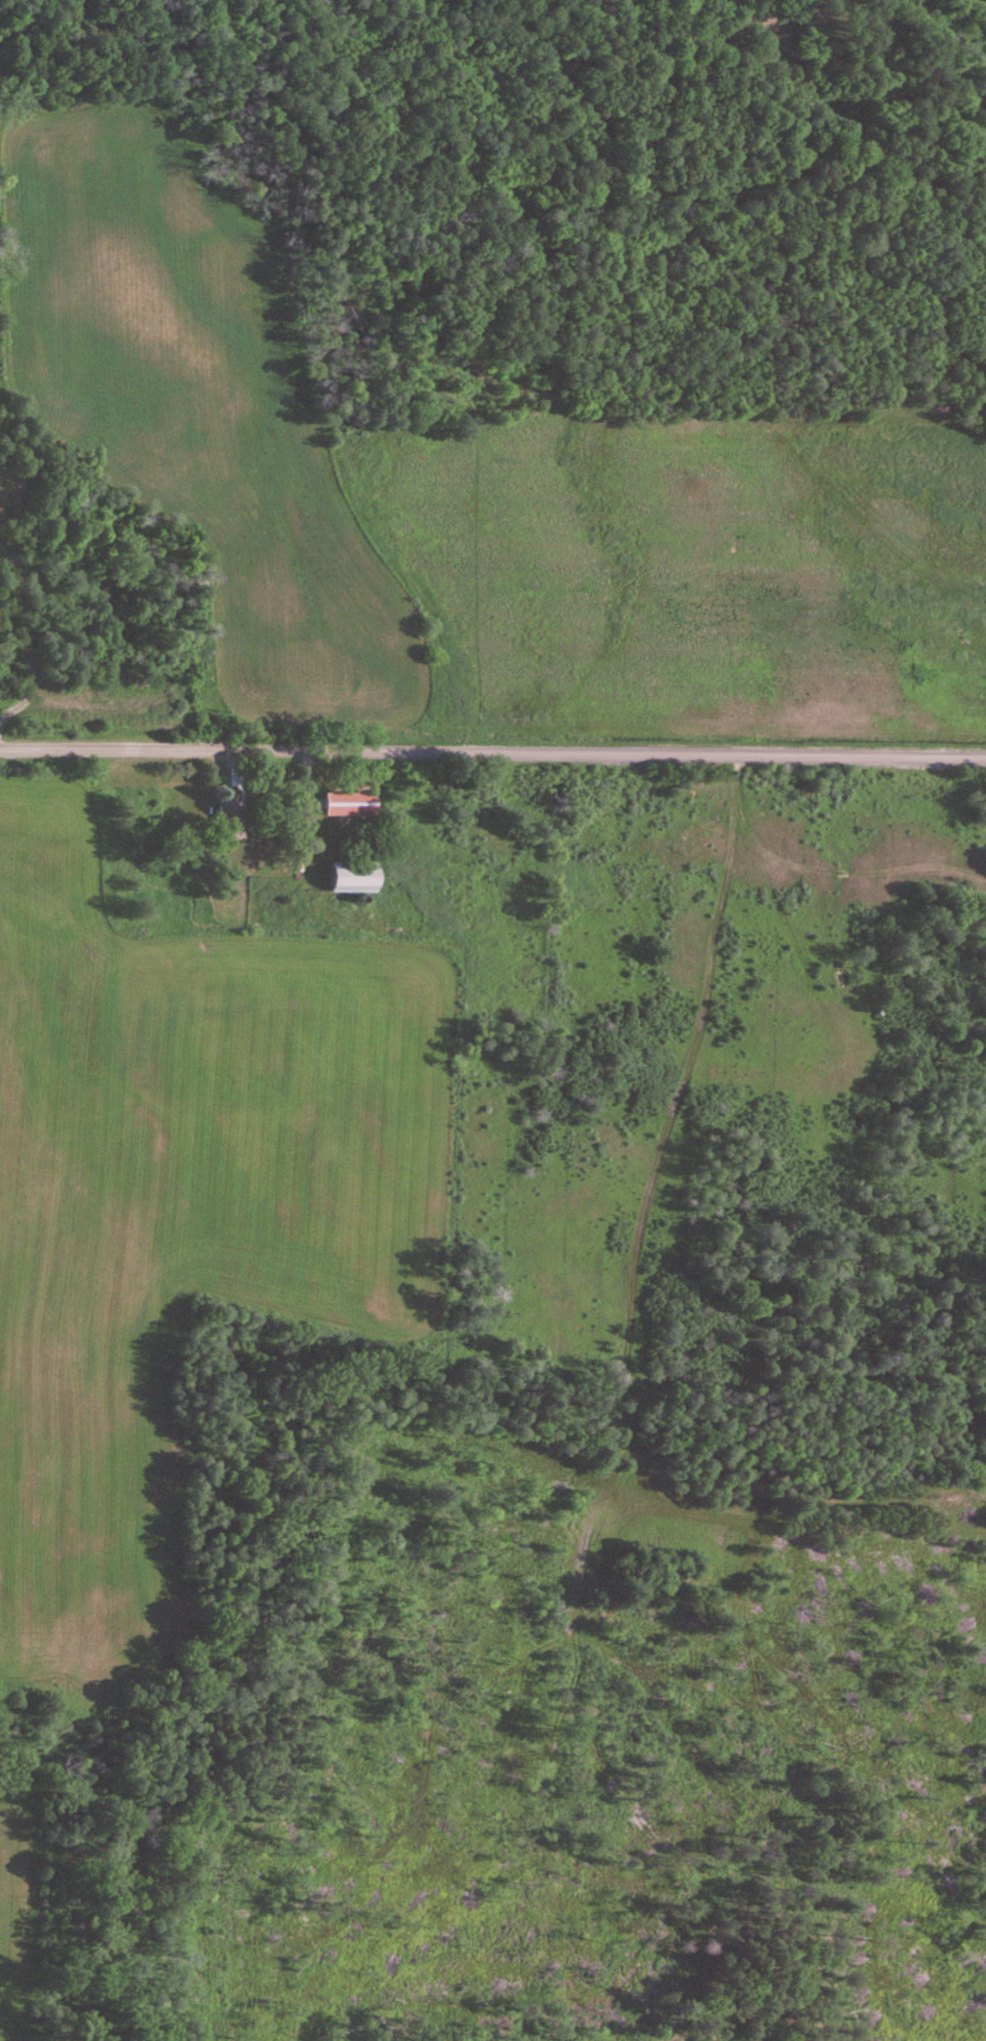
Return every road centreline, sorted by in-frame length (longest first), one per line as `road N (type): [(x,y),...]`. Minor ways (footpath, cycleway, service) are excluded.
road 1 (residential): [(985,743),(0,744)]

